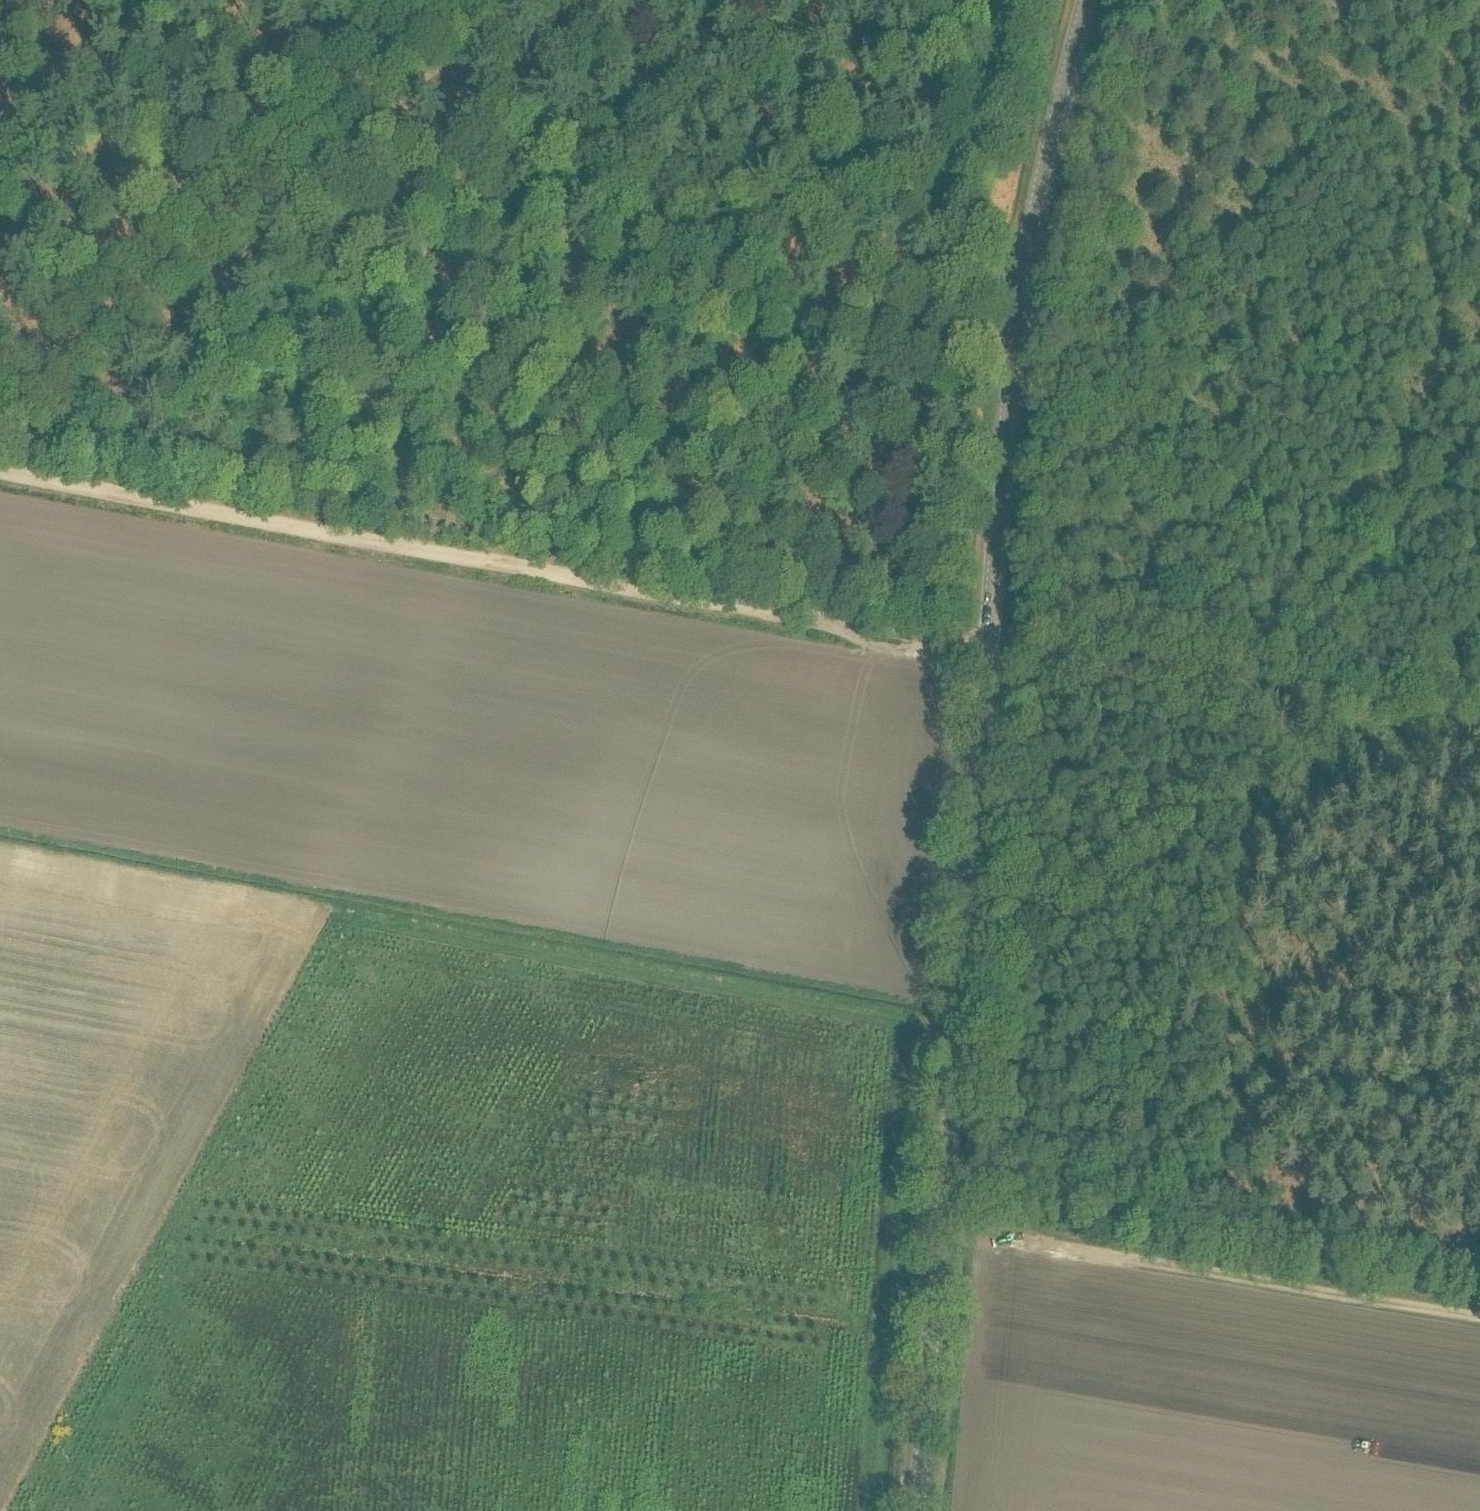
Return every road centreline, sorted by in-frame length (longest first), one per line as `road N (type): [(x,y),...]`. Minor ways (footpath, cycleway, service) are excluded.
road 1 (tertiary): [(916,1510),(1017,314),(1088,0)]
road 2 (track): [(901,637),(0,473)]
road 3 (track): [(1479,736),(901,637)]
road 4 (track): [(0,372),(414,0)]
road 5 (track): [(939,1225),(1479,1320)]

